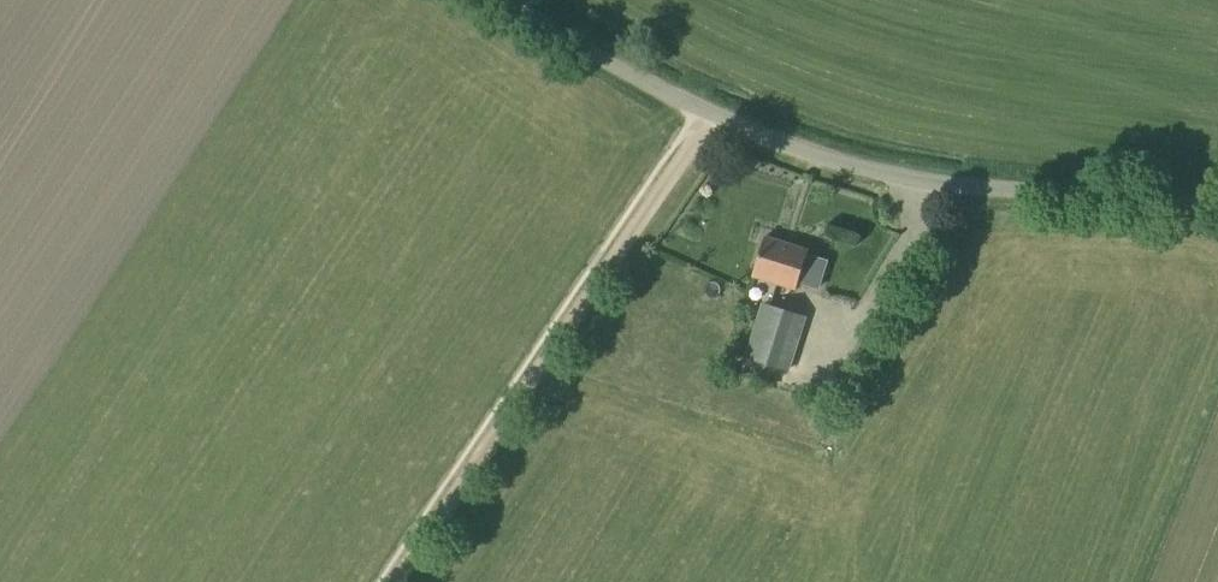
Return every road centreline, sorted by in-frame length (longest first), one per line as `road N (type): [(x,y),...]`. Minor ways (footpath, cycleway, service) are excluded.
road 1 (unclassified): [(388,581),(714,118)]
road 2 (unclassified): [(1217,208),(910,181),(816,159),(714,118)]
road 3 (unclassified): [(714,118),(509,0)]

